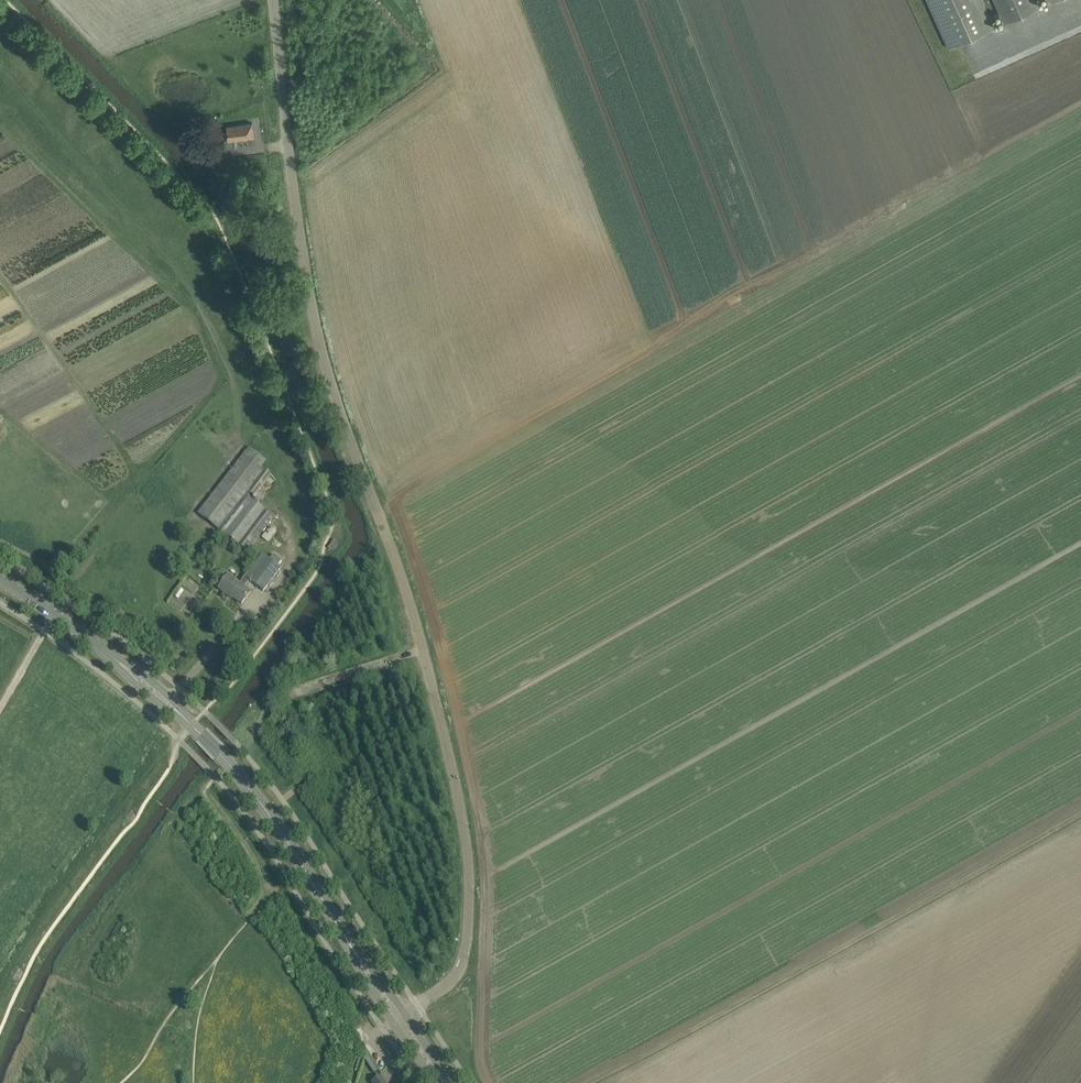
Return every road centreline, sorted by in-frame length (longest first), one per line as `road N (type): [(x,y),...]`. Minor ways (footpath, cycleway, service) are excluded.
road 1 (unclassified): [(418,1003),(443,989),(464,957),(464,830),(418,630),(339,414),(312,311),(271,0)]
road 2 (track): [(600,1082),(1080,812)]
road 3 (tertiary): [(351,944),(273,820),(186,719)]
road 4 (tertiary): [(351,944),(395,1026),(443,1082)]
road 5 (tertiary): [(121,663),(0,583)]

